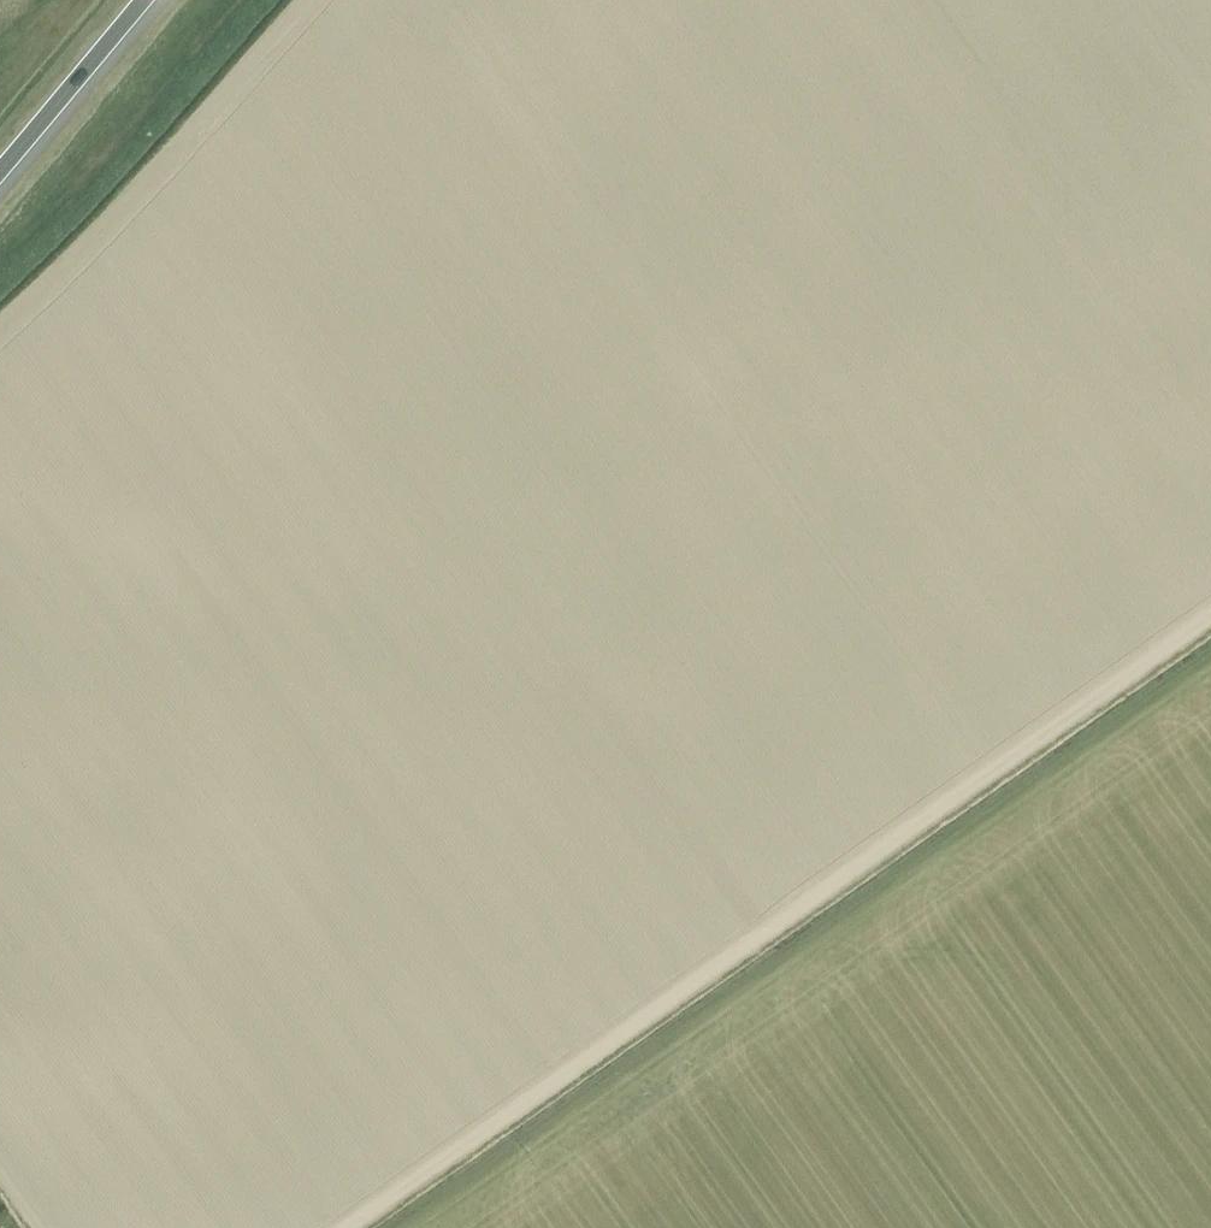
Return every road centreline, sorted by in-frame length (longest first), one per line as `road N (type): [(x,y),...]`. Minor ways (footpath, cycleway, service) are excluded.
road 1 (motorway): [(0,173),(145,0)]

